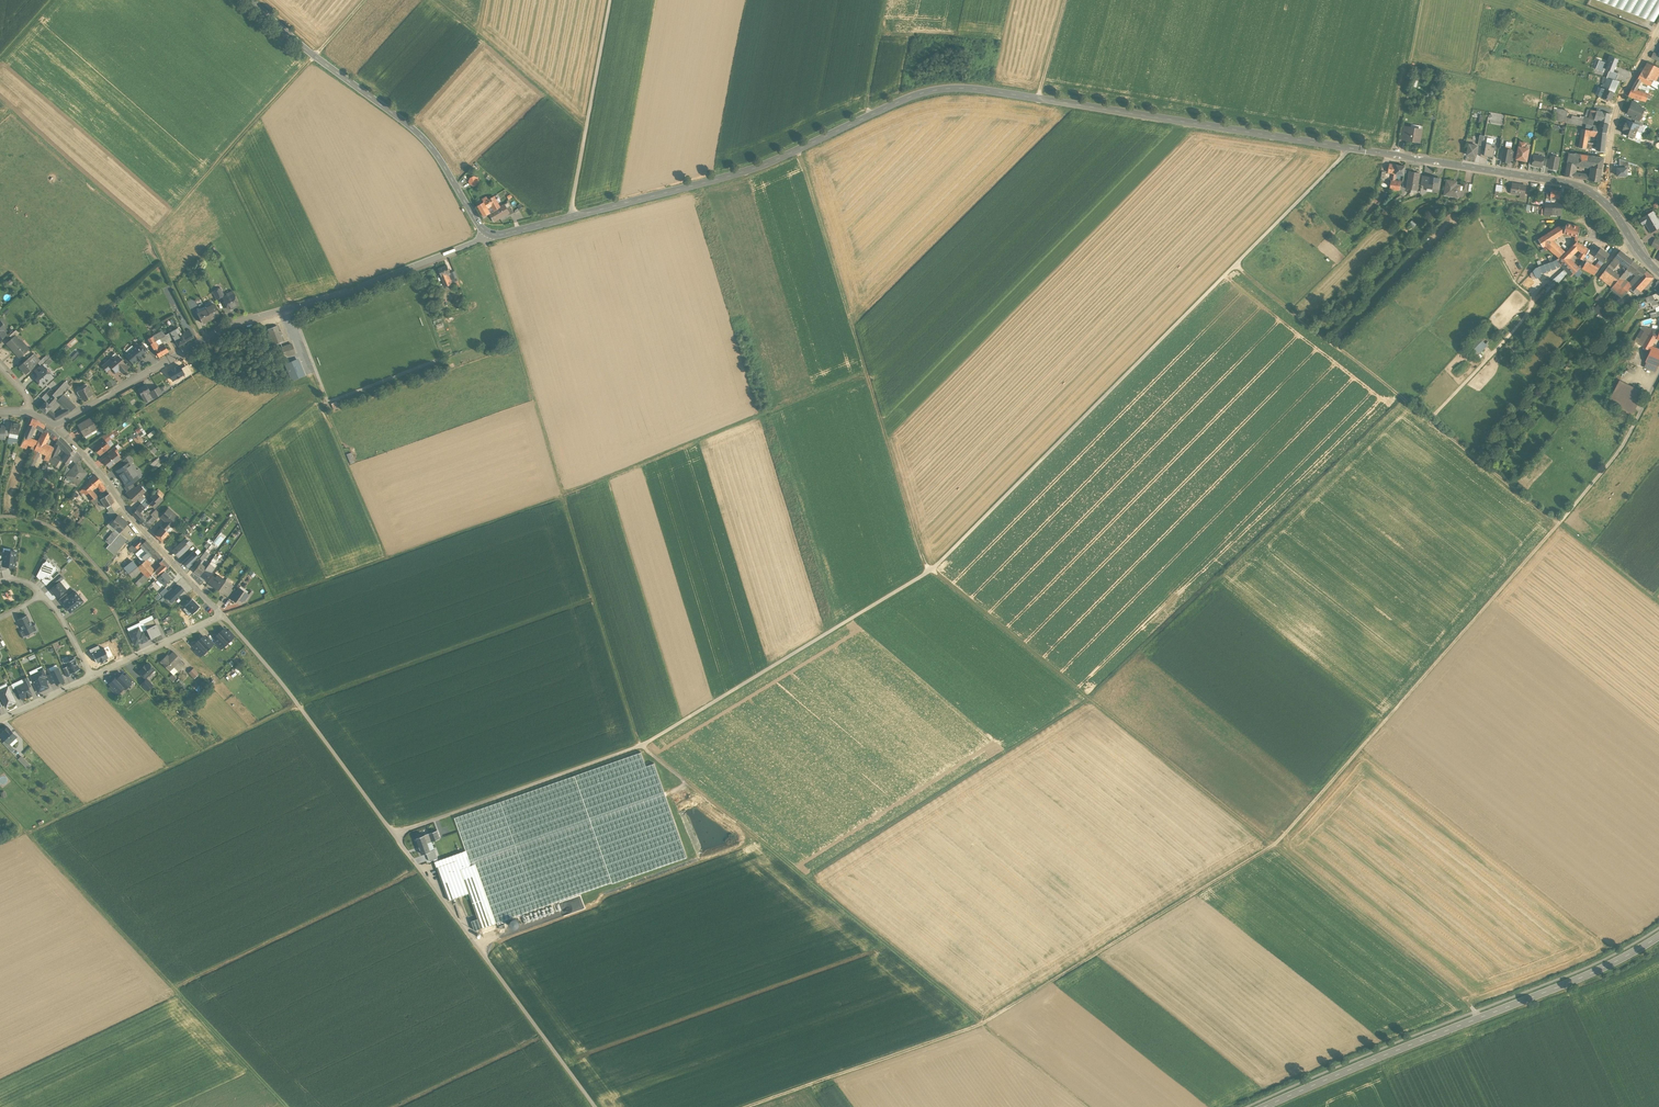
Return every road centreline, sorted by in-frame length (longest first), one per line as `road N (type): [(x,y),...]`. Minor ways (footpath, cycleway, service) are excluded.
road 1 (tertiary): [(1600,199),(1558,181),(952,88),(916,95),(746,171),(488,233)]
road 2 (track): [(393,834),(642,745),(930,570),(1235,265)]
road 3 (track): [(763,1106),(987,1027),(1272,846),(1559,523)]
road 4 (track): [(805,880),(1088,698),(926,565),(798,149)]
road 5 (track): [(867,371),(565,496),(223,616),(301,708)]
road 6 (track): [(1403,398),(1088,698),(1272,846)]
road 7 (track): [(1087,1106),(642,745)]
road 8 (track): [(1235,265),(1658,604)]
road 9 (track): [(483,239),(642,745)]
road 10 (unclassified): [(488,233),(353,291),(234,327),(58,427)]
road 11 (track): [(203,343),(150,234),(365,0)]
road 12 (secondary): [(1265,1106),(1585,975),(1658,936)]
road 13 (track): [(0,806),(285,1106)]
road 14 (track): [(393,834),(596,1106)]
road 15 (tertiary): [(488,233),(429,145),(250,0)]
road 16 (track): [(301,708),(0,844)]
road 17 (track): [(1481,1017),(1272,846)]
road 18 (track): [(387,559),(295,310)]
road 19 (unclassified): [(223,616),(58,427)]
road 20 (track): [(570,217),(611,0)]
road 21 (track): [(150,234),(0,101)]
road 22 (track): [(436,0),(586,130)]
road 23 (residential): [(1559,523),(1622,447),(1658,374)]
road 24 (residential): [(1600,199),(1616,113),(1658,31)]
road 25 (track): [(1429,420),(1513,332),(1535,289)]
road 26 (track): [(1235,265),(1346,147)]
road 27 (track): [(1394,155),(1423,0)]
road 28 (track): [(301,708),(393,834)]
road 29 (track): [(319,381),(238,387),(185,354)]
road 30 (residential): [(93,677),(223,616)]

